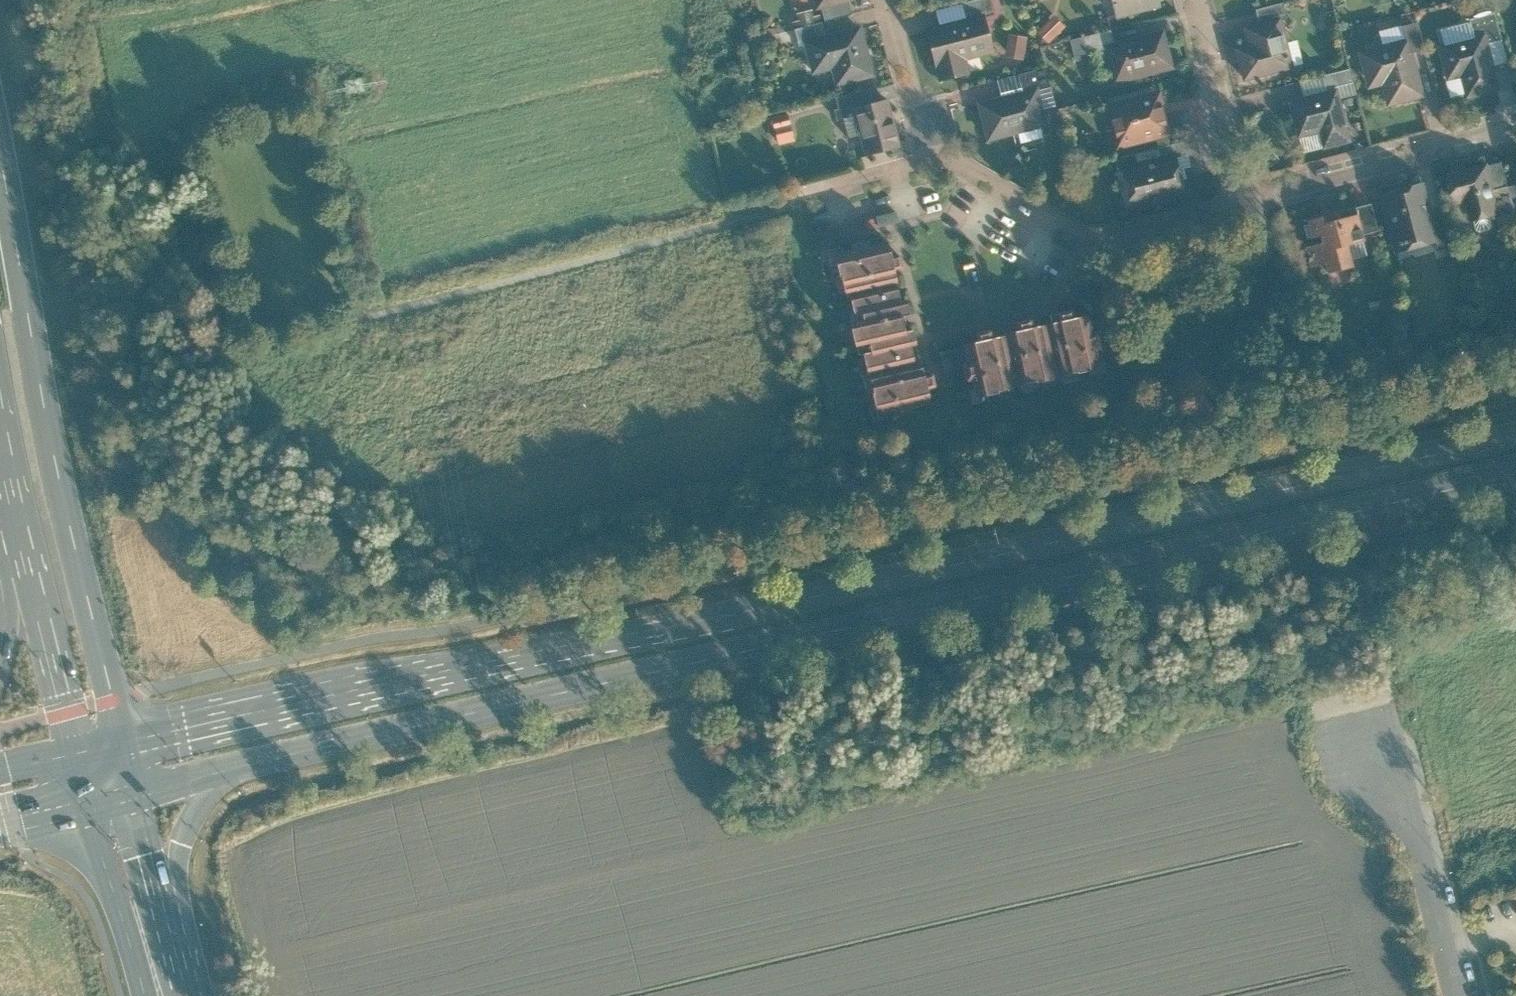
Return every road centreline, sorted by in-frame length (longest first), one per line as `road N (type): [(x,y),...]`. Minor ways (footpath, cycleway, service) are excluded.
road 1 (tertiary): [(1515,434),(123,743)]
road 2 (tertiary): [(212,776),(1515,474)]
road 3 (motorway): [(113,699),(48,423),(0,154)]
road 4 (residential): [(1246,200),(1089,236),(950,159)]
road 5 (residential): [(1386,704),(1460,995)]
road 6 (residential): [(1515,124),(1246,200)]
road 7 (residential): [(1246,200),(1195,0)]
road 8 (secondary): [(91,806),(144,995)]
road 9 (motorway): [(27,574),(74,754)]
road 10 (residential): [(950,159),(925,145),(886,0)]
road 11 (residential): [(950,159),(794,200)]
road 12 (tertiary): [(168,919),(193,817),(212,776)]
road 13 (motorway): [(0,441),(27,574)]
road 14 (secondary): [(168,919),(135,794)]

